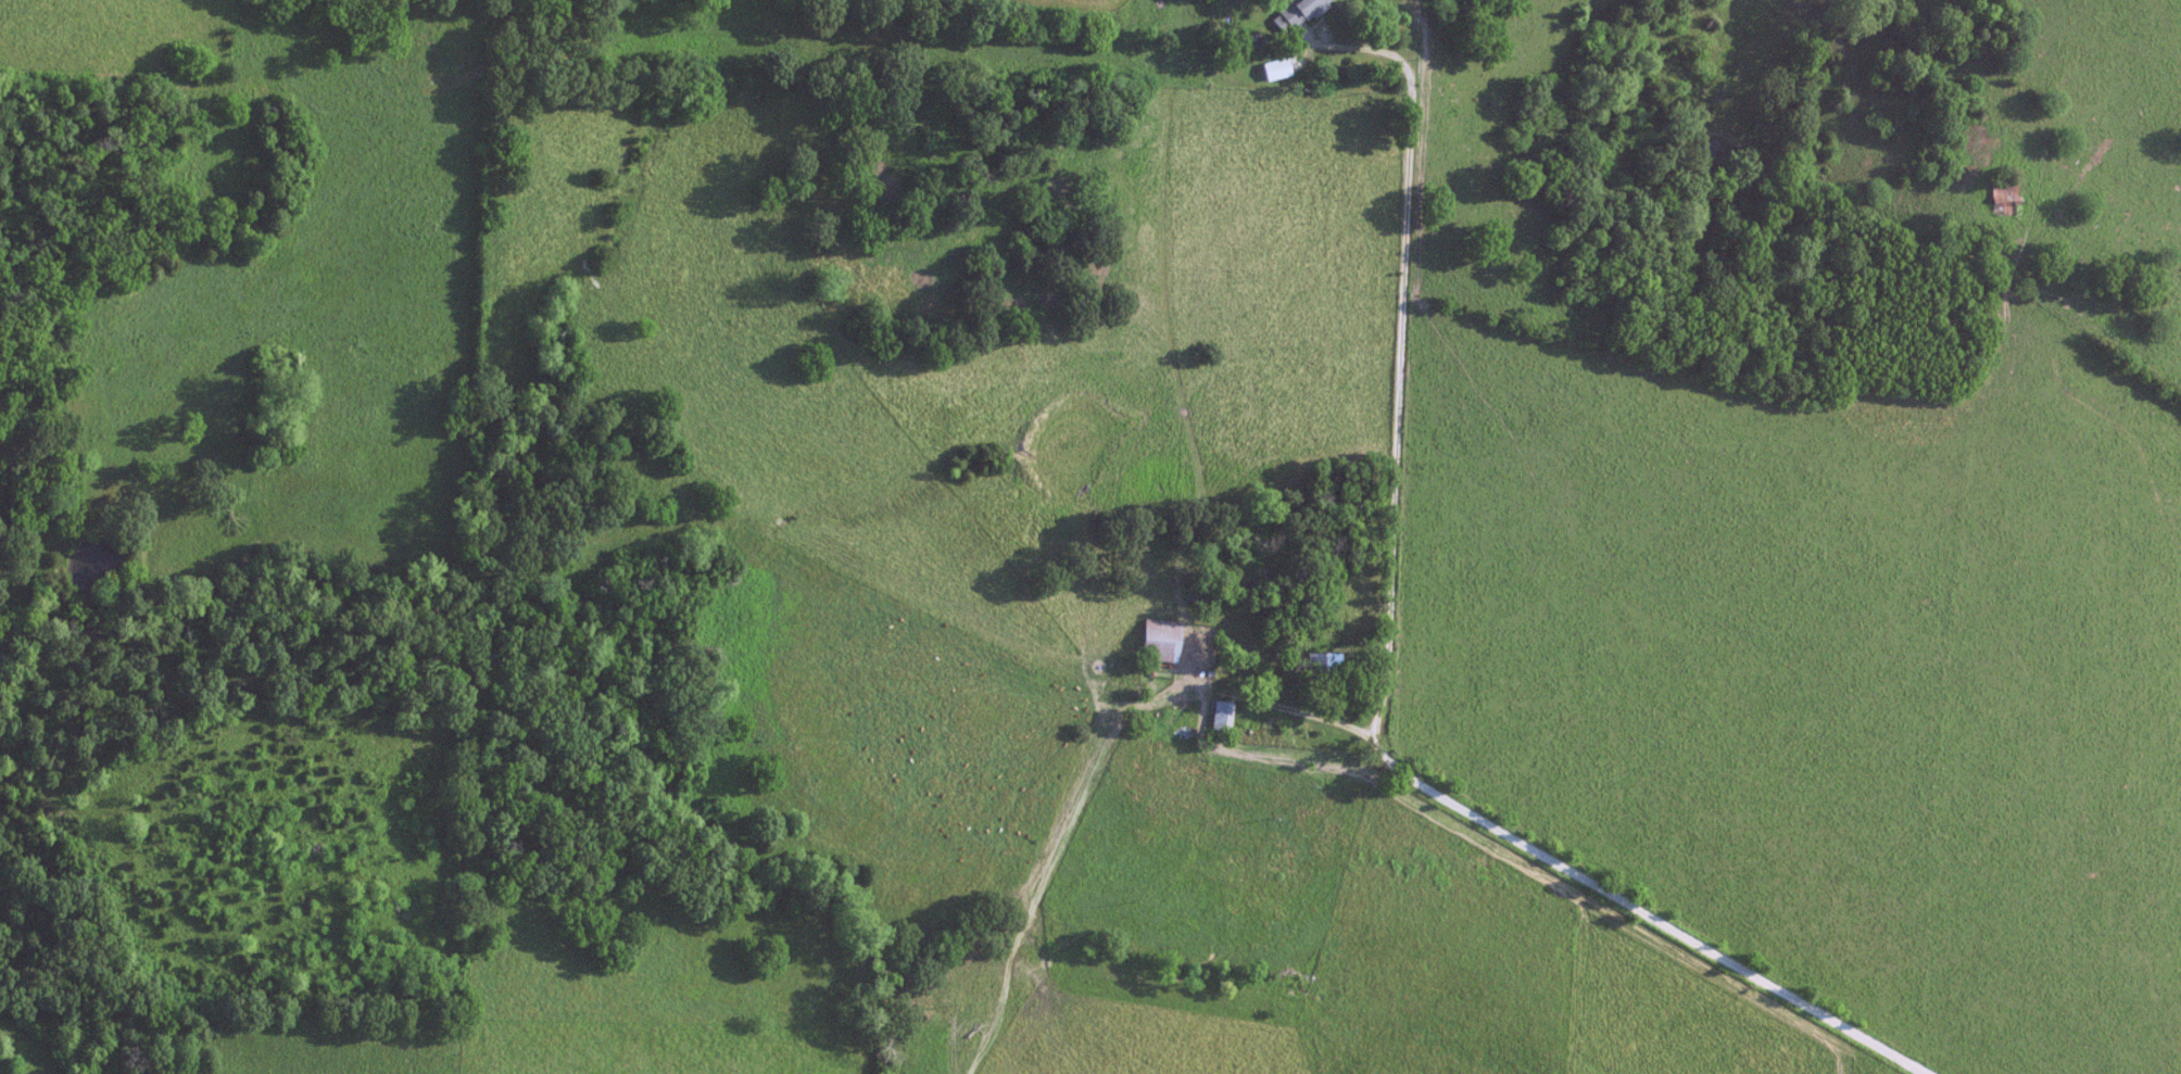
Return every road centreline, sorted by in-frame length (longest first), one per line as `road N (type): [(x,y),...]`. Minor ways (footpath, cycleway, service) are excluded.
road 1 (residential): [(1313,31),(1329,45),(1401,56),(1414,73),(1391,661),(1376,720),(1387,759),(1925,1073)]

